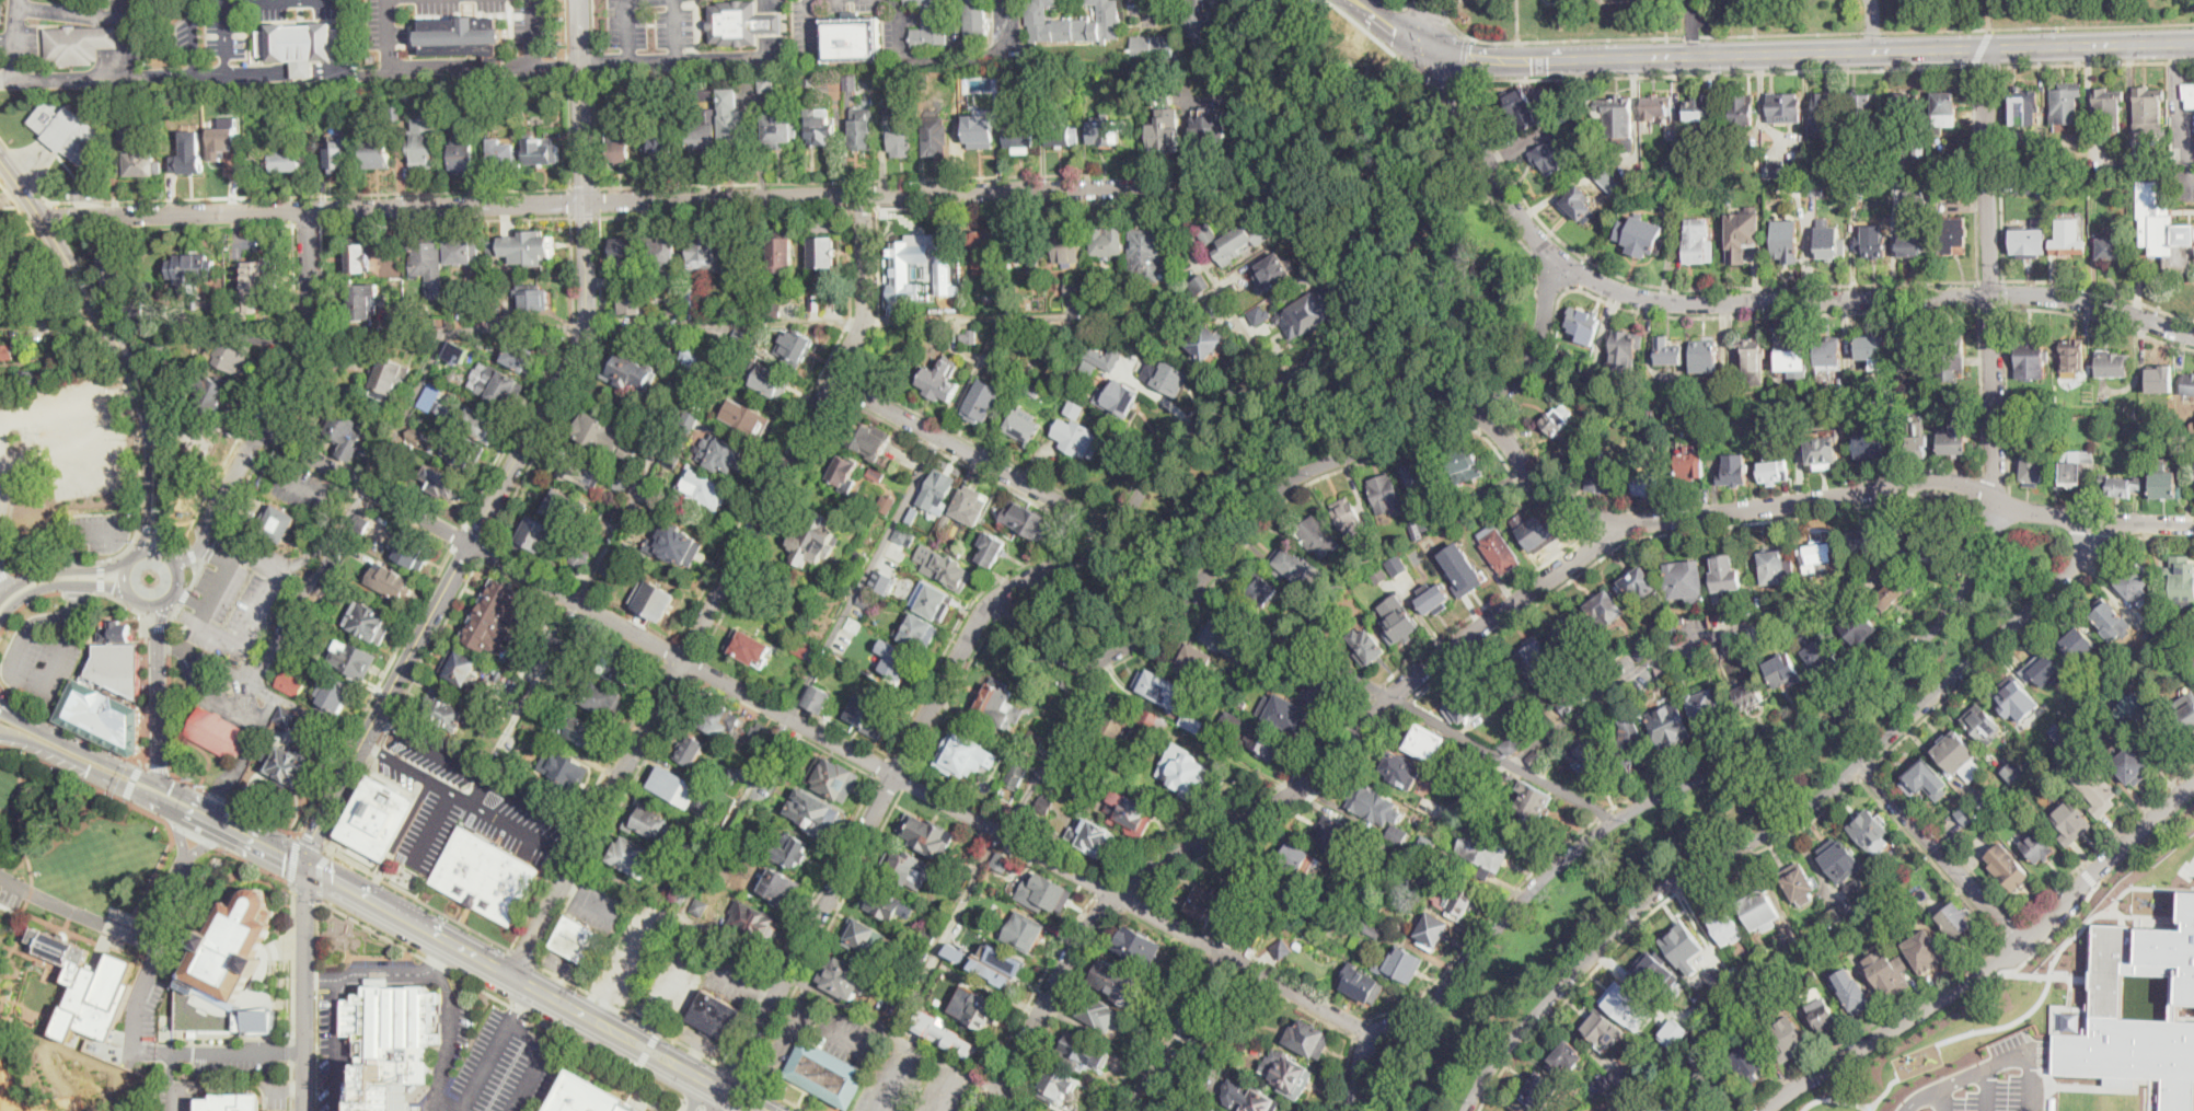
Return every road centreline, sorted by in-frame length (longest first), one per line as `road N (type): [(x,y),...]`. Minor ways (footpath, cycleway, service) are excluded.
road 1 (residential): [(2193,525),(2036,513),(1922,479),(1626,524),(1555,497),(1533,476),(1499,429),(1385,312),(1333,221),(1294,190),(861,196)]
road 2 (residential): [(1370,1032),(259,433)]
road 3 (residential): [(726,1091),(975,621),(1005,589),(1109,533),(1175,436),(1261,385),(1342,362),(1385,312)]
road 4 (residential): [(308,867),(315,835),(584,338),(581,0)]
road 5 (residential): [(2000,505),(1978,565),(1936,629),(1797,736),(1683,785),(1582,845),(1528,891),(1436,998),(1370,1032),(1338,1110)]
road 6 (residential): [(2193,333),(2095,302),(2032,293),(1694,302),(1612,287),(1561,262),(1524,222),(1433,56)]
road 7 (residential): [(988,1110),(1082,937),(1116,894),(1174,849),(1324,778),(1420,674),(1626,524)]
road 8 (residential): [(1469,1110),(1509,1045),(1647,902),(1825,795),(2087,555),(2102,521)]
road 9 (residential): [(513,974),(861,332),(861,196)]
road 10 (residential): [(1003,833),(1094,667),(1175,611),(1300,475),(1448,420),(1505,386),(1540,338),(1561,262)]
road 11 (residential): [(861,196),(43,219)]
road 12 (secondary): [(2193,42),(1601,56)]
road 13 (residential): [(1767,1110),(1995,963),(2193,781)]
road 14 (residential): [(1619,819),(1193,589)]
road 15 (residential): [(1985,46),(2000,505)]
road 16 (residential): [(307,210),(305,336),(199,547),(176,564)]
road 17 (residential): [(1109,533),(834,380)]
road 18 (secondary): [(153,496),(138,383),(43,219)]
road 19 (primary): [(762,1110),(513,974)]
road 20 (residential): [(308,867),(306,1110)]
road 21 (residential): [(2020,941),(1863,761)]
road 22 (primary): [(0,734),(206,817)]
road 23 (primary): [(206,817),(193,800),(28,725)]
road 24 (secondary): [(137,602),(160,605),(177,590),(178,570),(166,554),(146,549),(128,560),(125,587),(137,602)]
road 25 (secondary): [(1601,56),(1469,62),(1433,56)]
road 26 (tertiary): [(159,785),(160,634)]
road 27 (secondary): [(128,560),(51,572),(0,601)]
road 28 (secondary): [(0,617),(47,586),(127,591)]
road 29 (primary): [(426,928),(308,867)]
road 30 (residential): [(1094,667),(1049,652),(998,594)]

